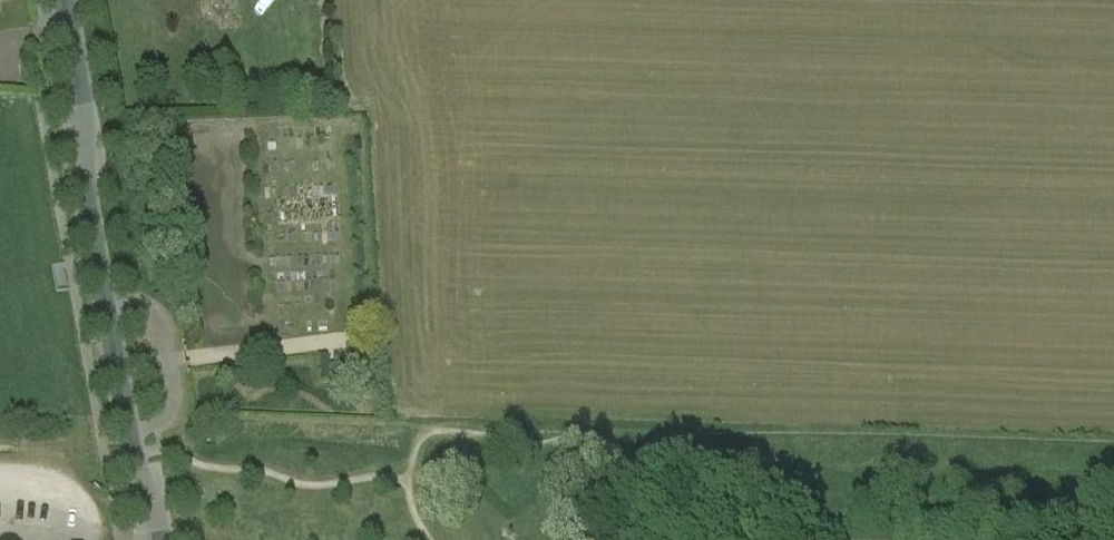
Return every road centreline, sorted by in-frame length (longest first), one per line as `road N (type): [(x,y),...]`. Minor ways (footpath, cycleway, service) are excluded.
road 1 (residential): [(160,539),(128,434),(83,185),(80,105),(62,0)]

